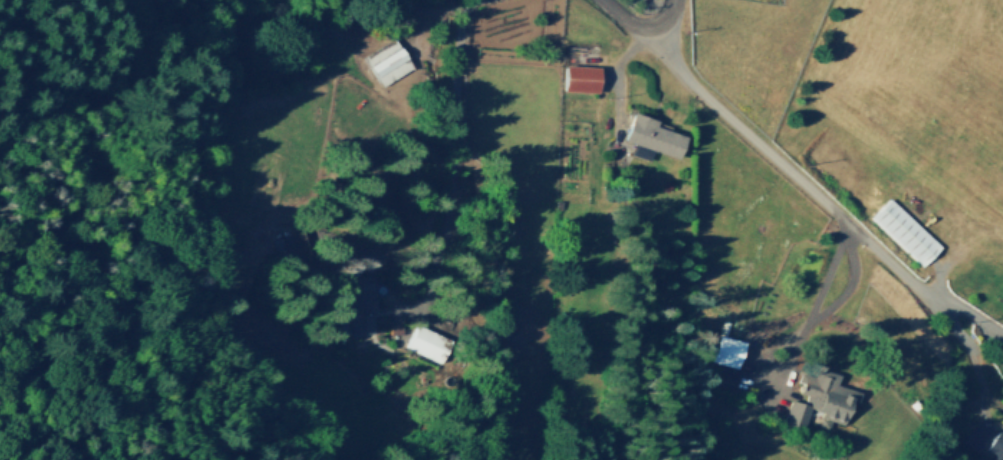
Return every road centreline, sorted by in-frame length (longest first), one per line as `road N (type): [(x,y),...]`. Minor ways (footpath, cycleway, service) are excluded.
road 1 (residential): [(909,279),(605,0)]

